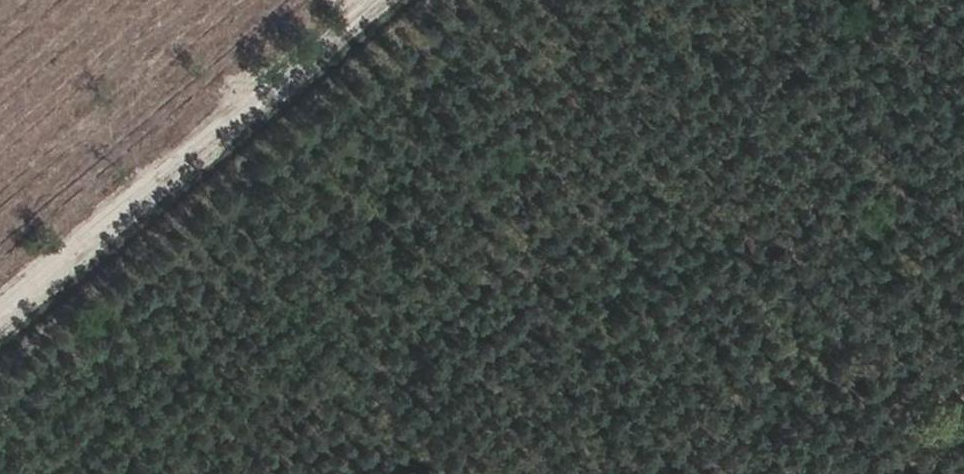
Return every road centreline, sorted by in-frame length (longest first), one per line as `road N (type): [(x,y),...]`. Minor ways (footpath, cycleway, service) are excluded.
road 1 (track): [(380,0),(0,324)]

